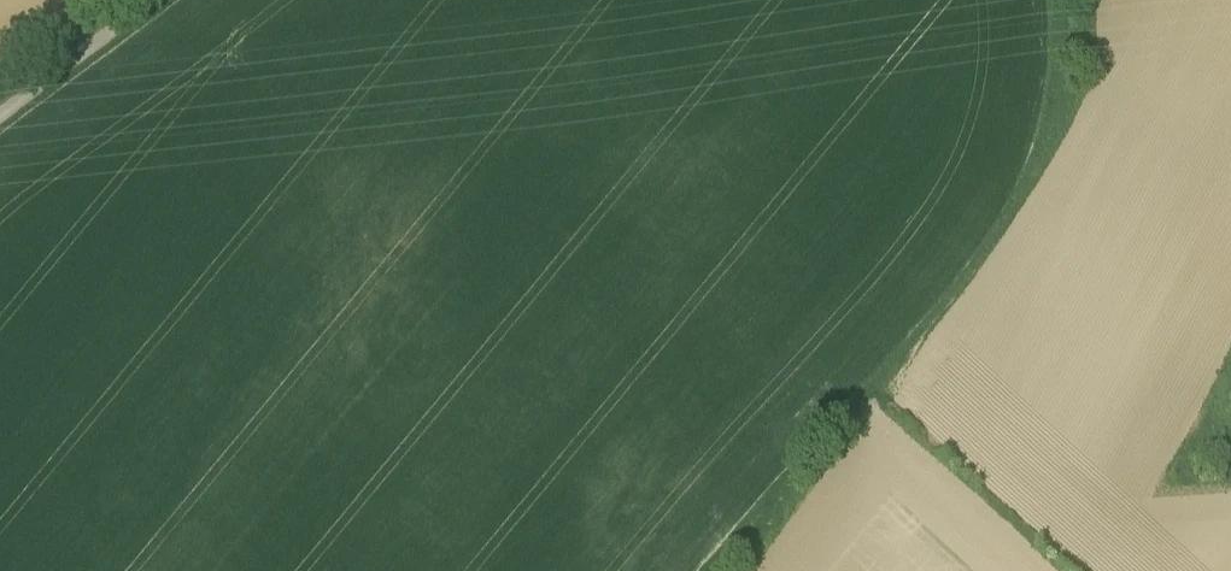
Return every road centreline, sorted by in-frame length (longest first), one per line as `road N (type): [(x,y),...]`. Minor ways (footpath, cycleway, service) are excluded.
road 1 (unclassified): [(0,114),(155,0)]

